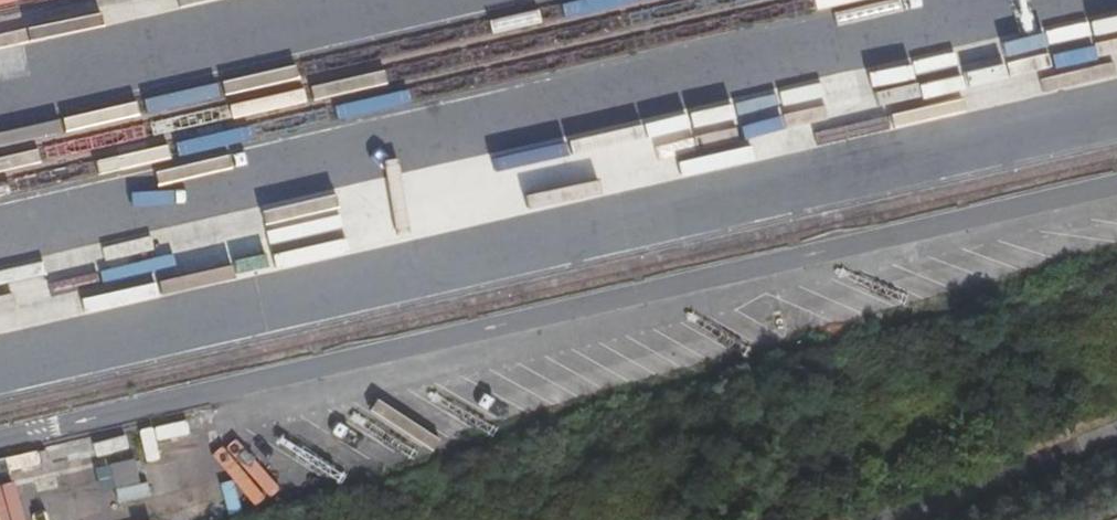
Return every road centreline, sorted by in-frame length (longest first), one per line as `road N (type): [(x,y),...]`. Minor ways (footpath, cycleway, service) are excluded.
road 1 (unclassified): [(1116,423),(876,519)]

